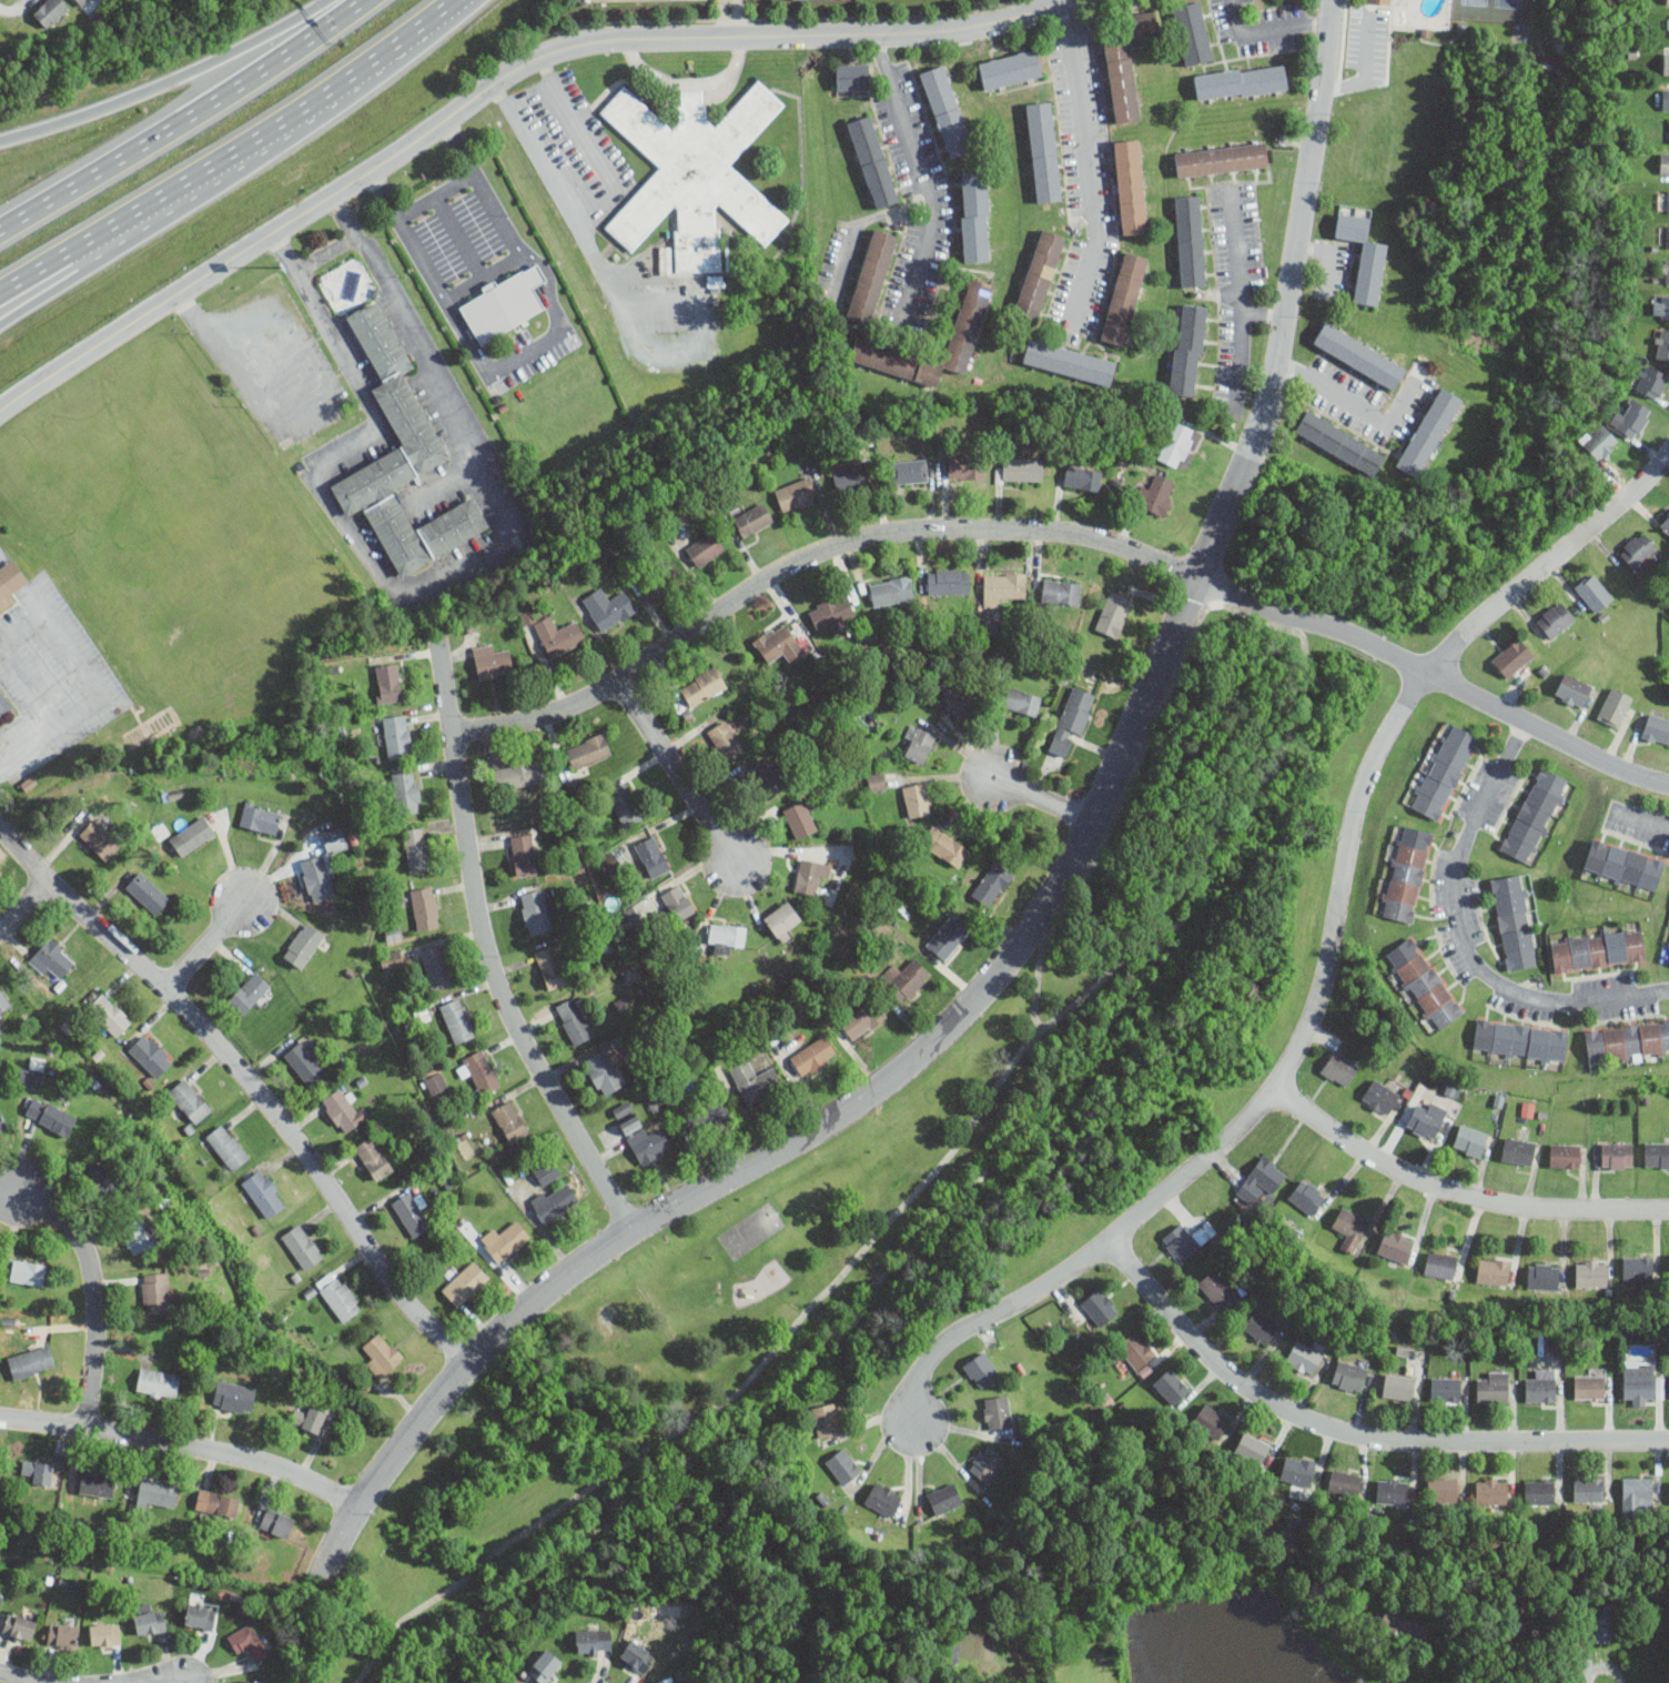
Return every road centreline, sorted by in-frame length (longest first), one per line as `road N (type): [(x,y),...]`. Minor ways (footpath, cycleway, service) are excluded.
road 1 (residential): [(1328,0),(1323,99),(1283,346),(1262,424),(1044,913),(957,1020),(899,1072),(629,1228),(540,1291),(468,1358),(353,1505),(317,1578)]
road 2 (residential): [(1668,784),(1327,625),(1066,528),(871,531),(760,578),(618,683),(554,714),(451,733)]
road 3 (residential): [(913,1423),(919,1378),(941,1348),(1112,1242),(1274,1090),(1316,1006),(1367,787),(1428,672),(1668,454)]
road 4 (residential): [(1069,0),(978,27),(870,38),(619,36),(564,47),(514,67),(0,411)]
road 5 (residential): [(0,827),(231,1060),(394,1287),(468,1358)]
road 6 (residential): [(435,635),(472,887),(498,984),(629,1228)]
road 7 (residential): [(1668,1442),(1412,1443),(1336,1430),(1233,1379),(1112,1242)]
road 8 (motorway): [(72,249),(452,0)]
road 9 (motorway): [(364,0),(0,230)]
road 10 (residential): [(1668,1209),(1504,1205),(1419,1180),(1274,1090)]
road 11 (residential): [(353,1505),(259,1461),(0,1418)]
road 12 (motorway): [(325,0),(199,71),(0,143)]
road 13 (residential): [(19,1192),(75,1236),(91,1273),(95,1336),(85,1428)]
road 14 (residential): [(618,683),(736,867)]

